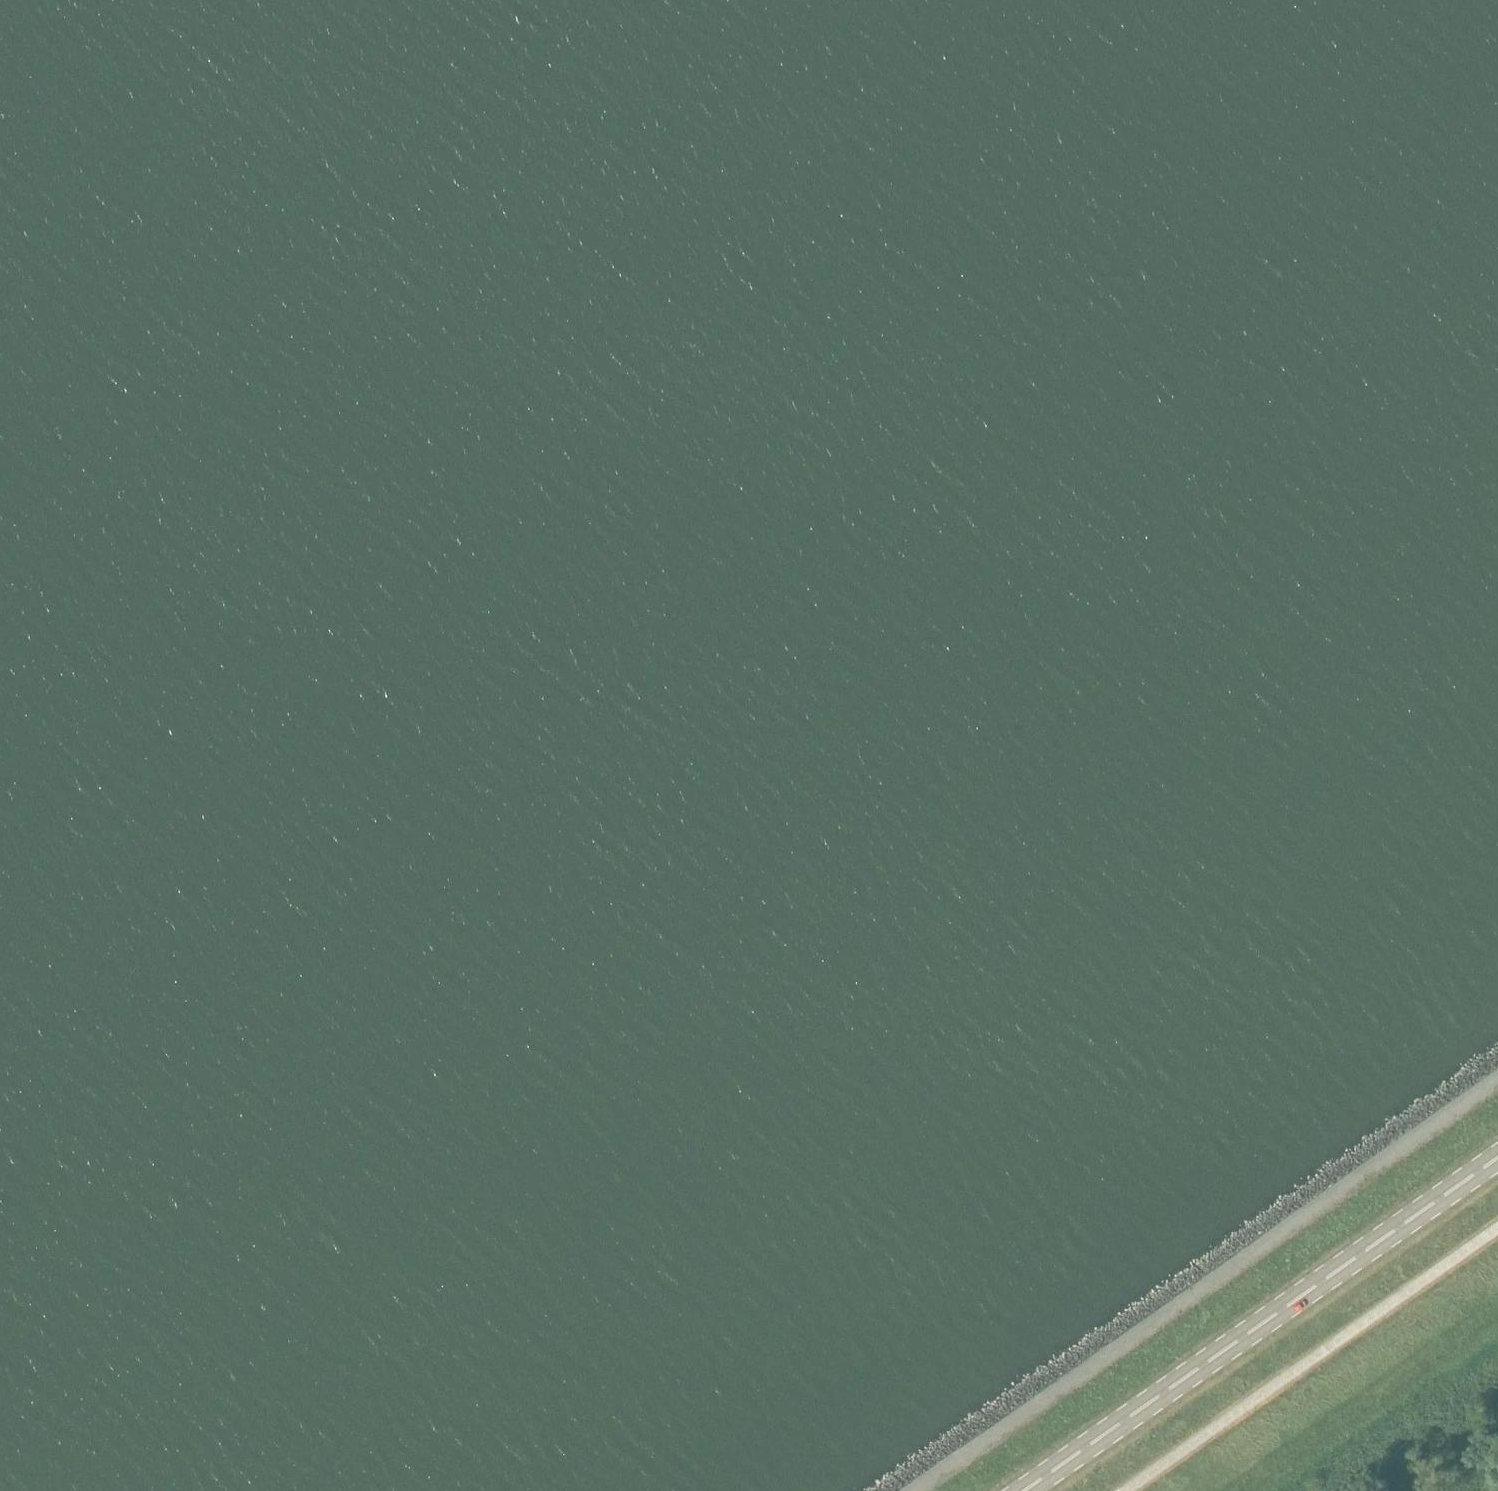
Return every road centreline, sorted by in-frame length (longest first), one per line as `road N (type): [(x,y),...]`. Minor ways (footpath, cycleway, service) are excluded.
road 1 (secondary): [(1019,1490),(1497,1150)]

